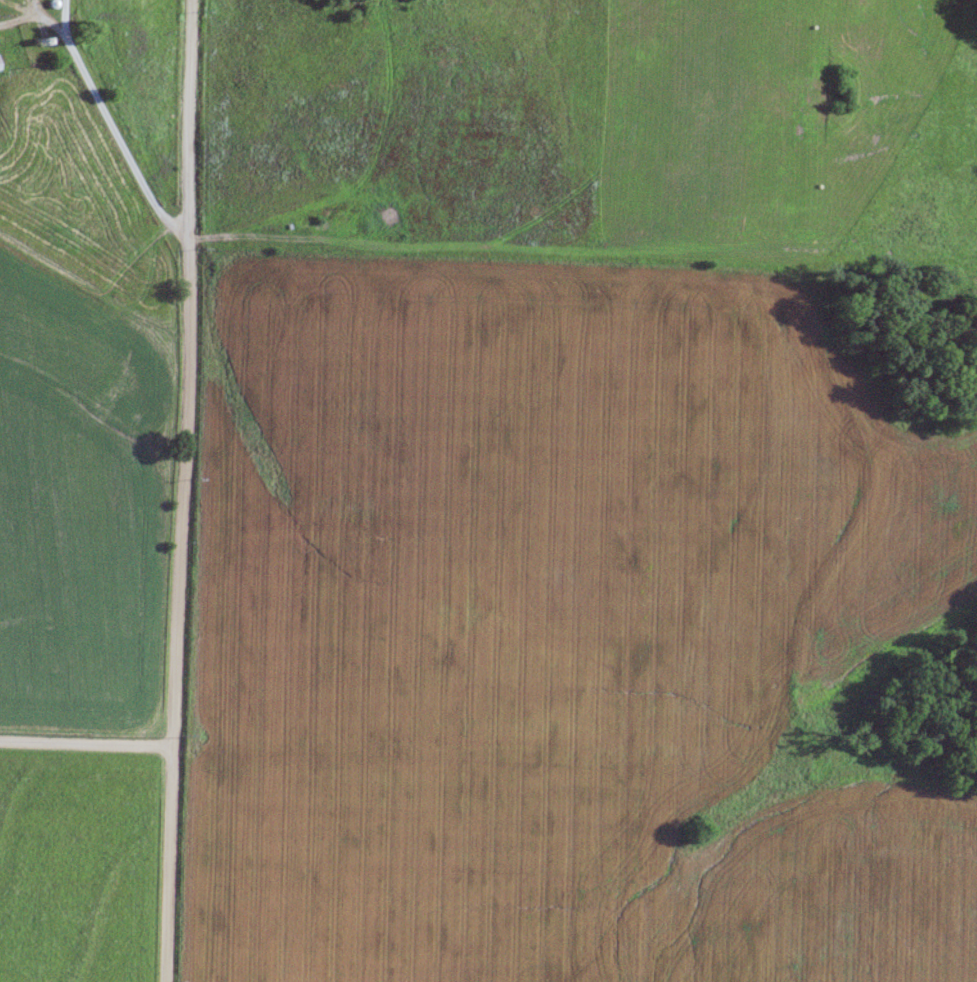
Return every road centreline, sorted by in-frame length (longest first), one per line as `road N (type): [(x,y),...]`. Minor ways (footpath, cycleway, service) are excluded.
road 1 (residential): [(163,981),(185,407),(188,0)]
road 2 (residential): [(170,748),(0,744)]

